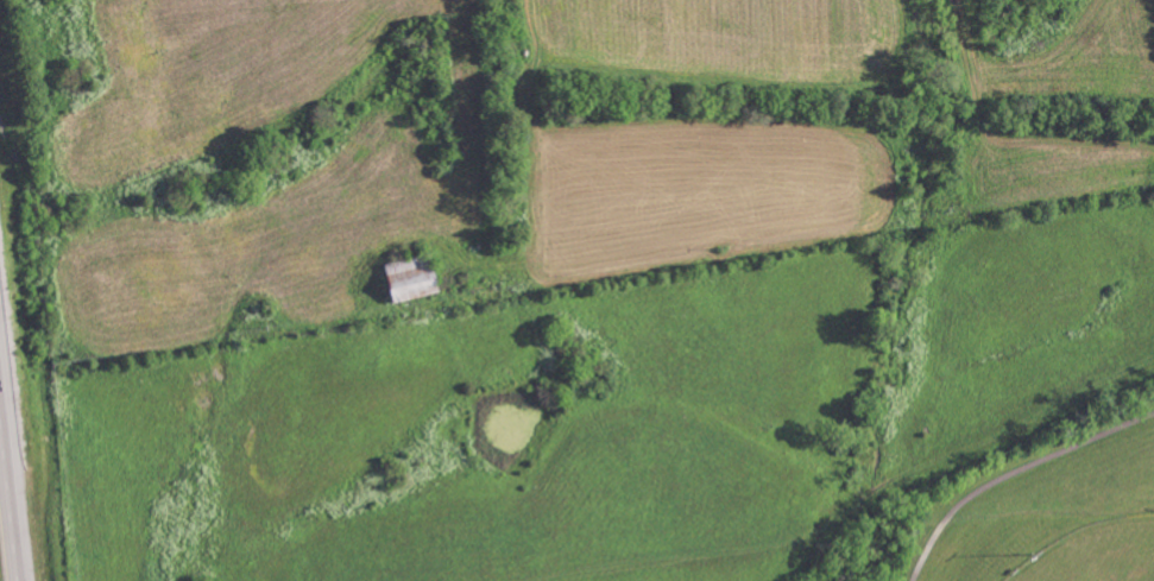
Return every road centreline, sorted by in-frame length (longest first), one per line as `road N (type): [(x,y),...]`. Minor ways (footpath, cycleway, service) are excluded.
road 1 (trunk): [(17,580),(0,439)]

